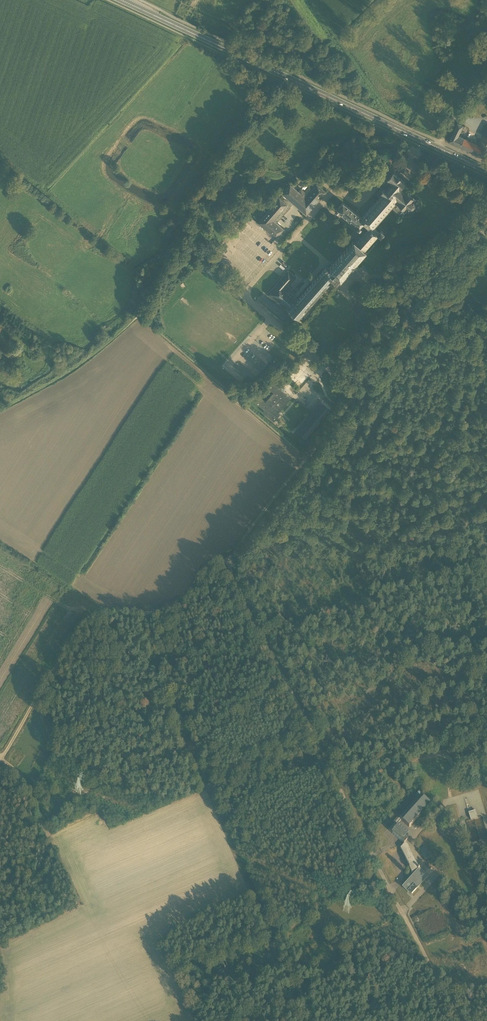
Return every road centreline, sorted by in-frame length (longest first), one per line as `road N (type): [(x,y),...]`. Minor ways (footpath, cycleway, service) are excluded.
road 1 (track): [(458,1020),(237,590),(232,560)]
road 2 (unclassified): [(232,560),(486,231)]
road 3 (primary): [(486,171),(122,0)]
road 4 (track): [(3,759),(84,617),(174,608),(215,565),(232,560)]
road 5 (track): [(158,614),(188,747)]

